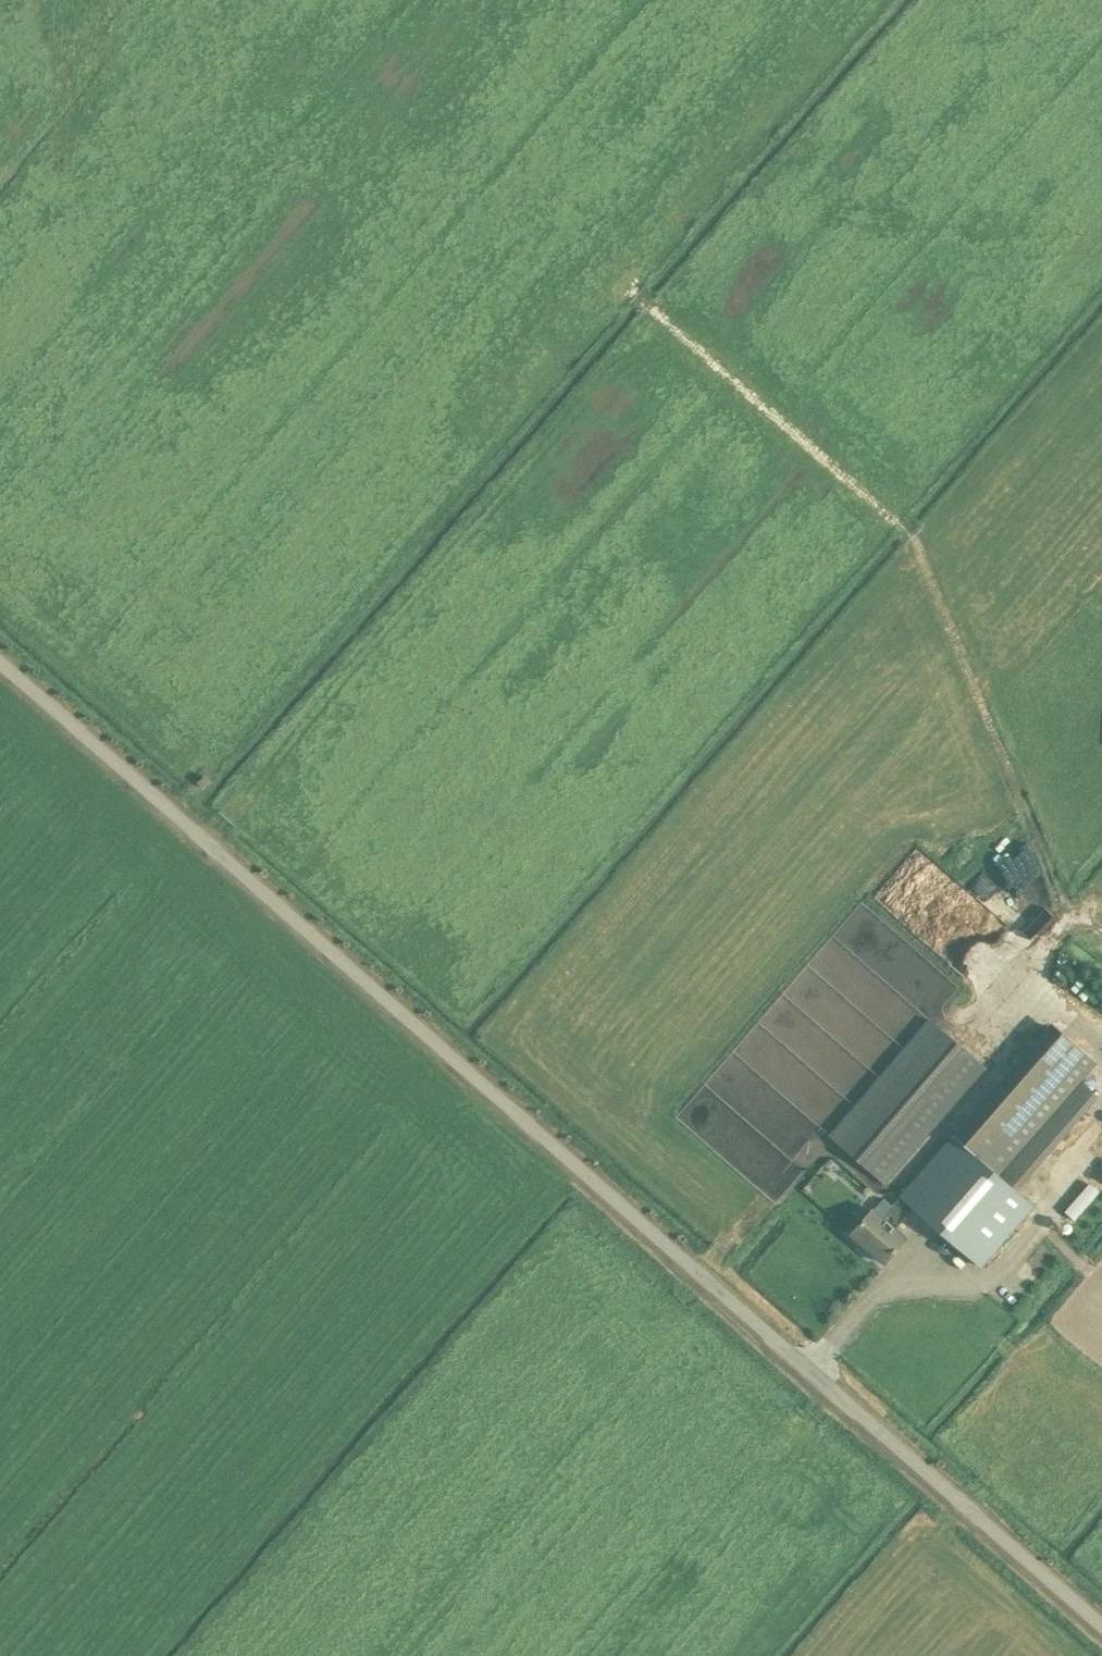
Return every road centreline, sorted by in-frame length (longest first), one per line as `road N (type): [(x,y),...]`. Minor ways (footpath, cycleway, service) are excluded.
road 1 (unclassified): [(1101,1635),(0,668)]

